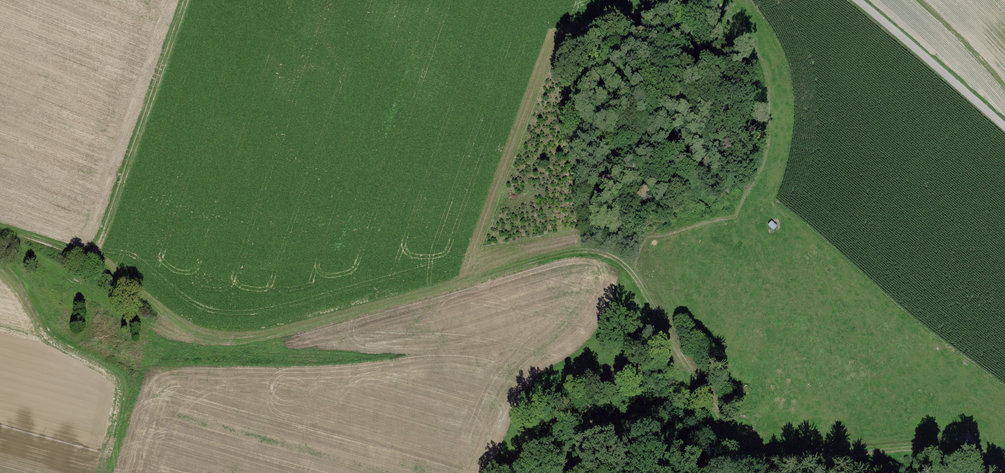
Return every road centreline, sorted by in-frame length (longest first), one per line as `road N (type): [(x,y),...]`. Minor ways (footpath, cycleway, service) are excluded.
road 1 (track): [(90,259),(179,328),(219,344),(598,254),(638,282),(702,394),(749,450),(798,458),(969,451),(991,472)]
road 2 (track): [(0,230),(90,259),(97,252),(187,0)]
road 3 (track): [(852,0),(1004,126)]

